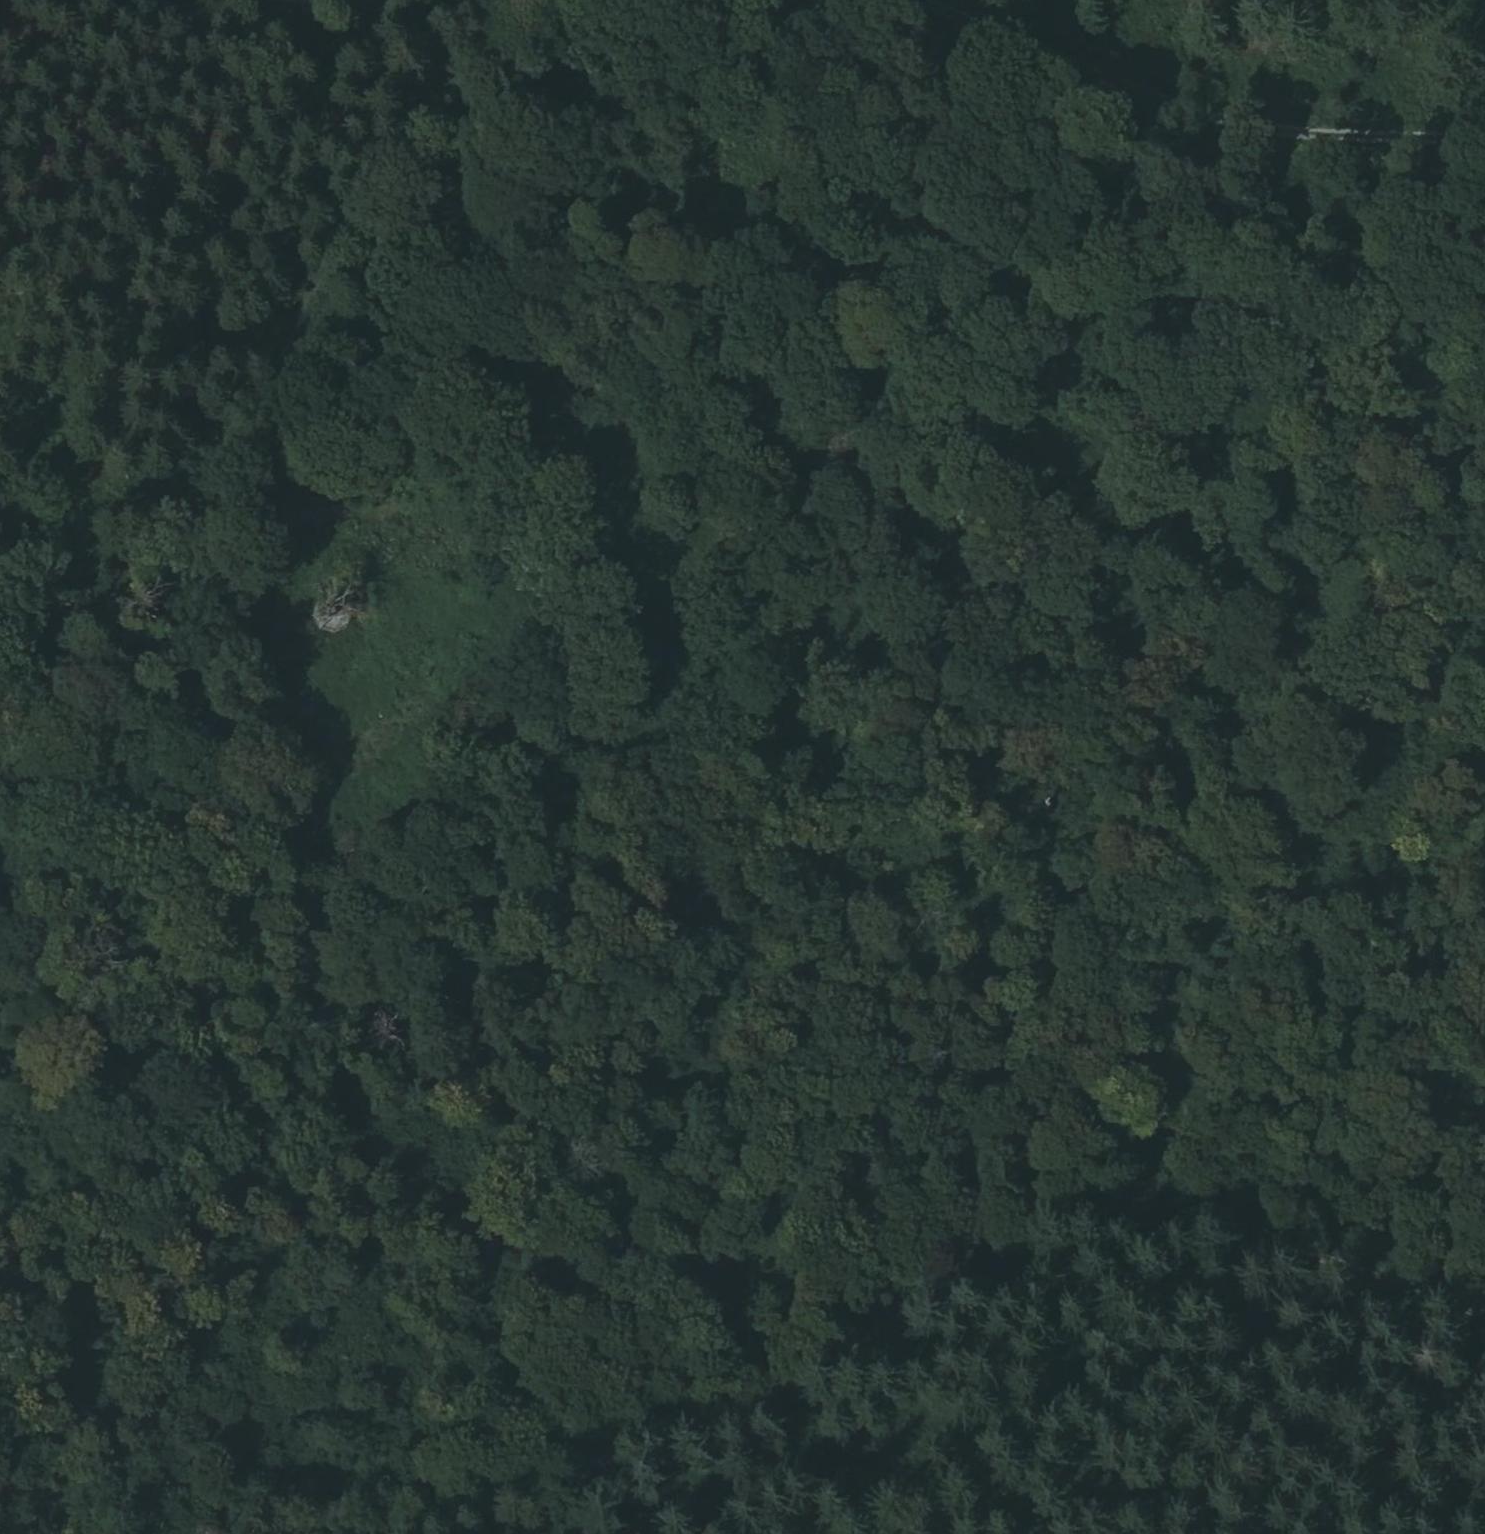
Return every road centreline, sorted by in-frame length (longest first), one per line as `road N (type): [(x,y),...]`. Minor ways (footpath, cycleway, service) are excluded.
road 1 (track): [(1484,1290),(1094,1243),(823,1323),(312,1533)]
road 2 (track): [(1484,133),(1298,136),(1218,128),(1086,77),(937,0)]

